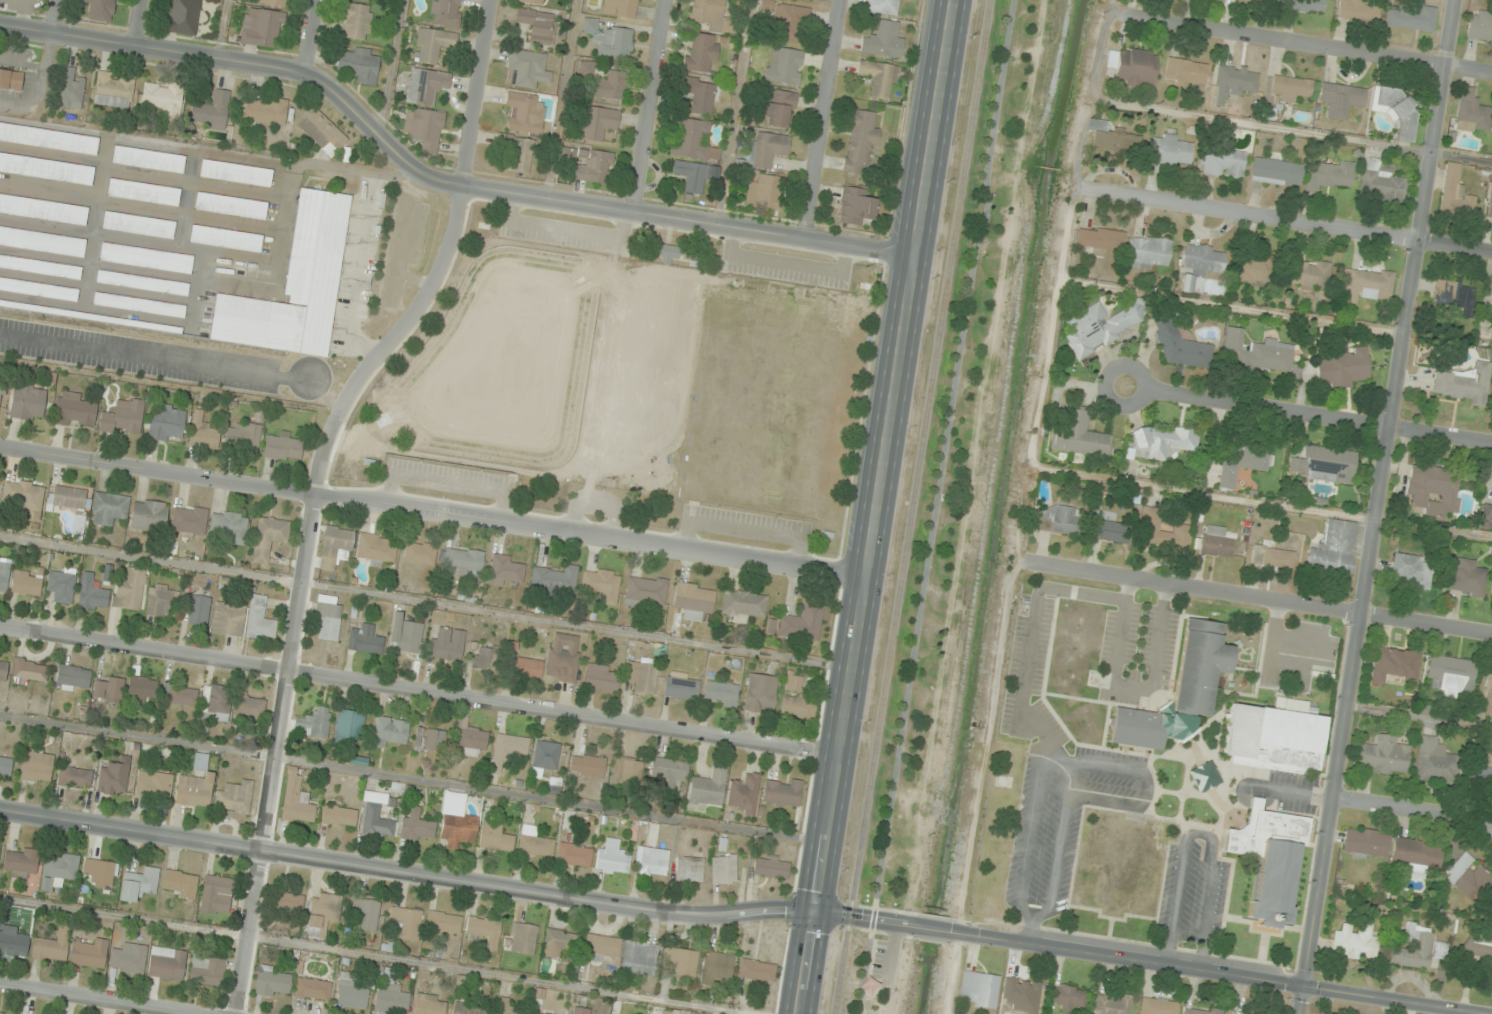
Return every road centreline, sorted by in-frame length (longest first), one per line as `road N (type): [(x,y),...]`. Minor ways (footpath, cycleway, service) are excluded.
road 1 (residential): [(237,1013),(319,467),(338,412),(428,290),(450,240),(489,0)]
road 2 (secondary): [(800,1013),(955,0)]
road 3 (residential): [(1302,1013),(1456,0)]
road 4 (residential): [(916,255),(423,179),(305,71),(0,27)]
road 5 (tertiary): [(910,926),(815,911),(703,918),(0,812)]
road 6 (residential): [(866,577),(0,447)]
road 7 (residential): [(841,758),(0,627)]
road 8 (tertiary): [(1485,1013),(966,934)]
road 9 (residential): [(1491,636),(1031,563)]
road 10 (residential): [(1491,253),(1081,188)]
road 11 (residential): [(1491,75),(1125,15)]
road 12 (residential): [(1491,444),(1152,390)]
road 13 (residential): [(805,238),(840,0)]
road 14 (residential): [(634,212),(664,0)]
road 15 (residential): [(183,1013),(0,986)]
road 16 (residential): [(1491,829),(1335,799)]
road 17 (residential): [(1152,390),(1142,373),(1126,367),(1104,381),(1115,406),(1152,390)]

